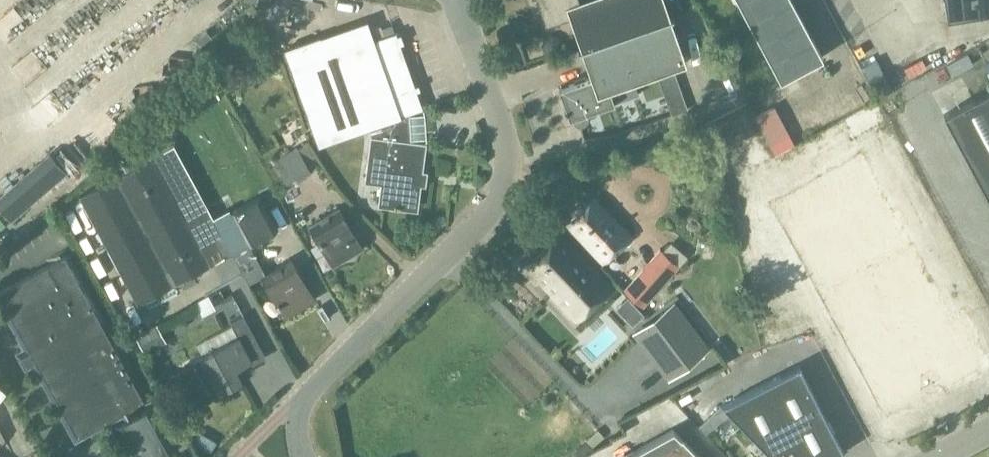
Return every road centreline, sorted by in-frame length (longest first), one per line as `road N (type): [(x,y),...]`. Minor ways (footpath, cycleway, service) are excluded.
road 1 (unclassified): [(307,394),(487,216),(503,186),(507,139),(460,0)]

